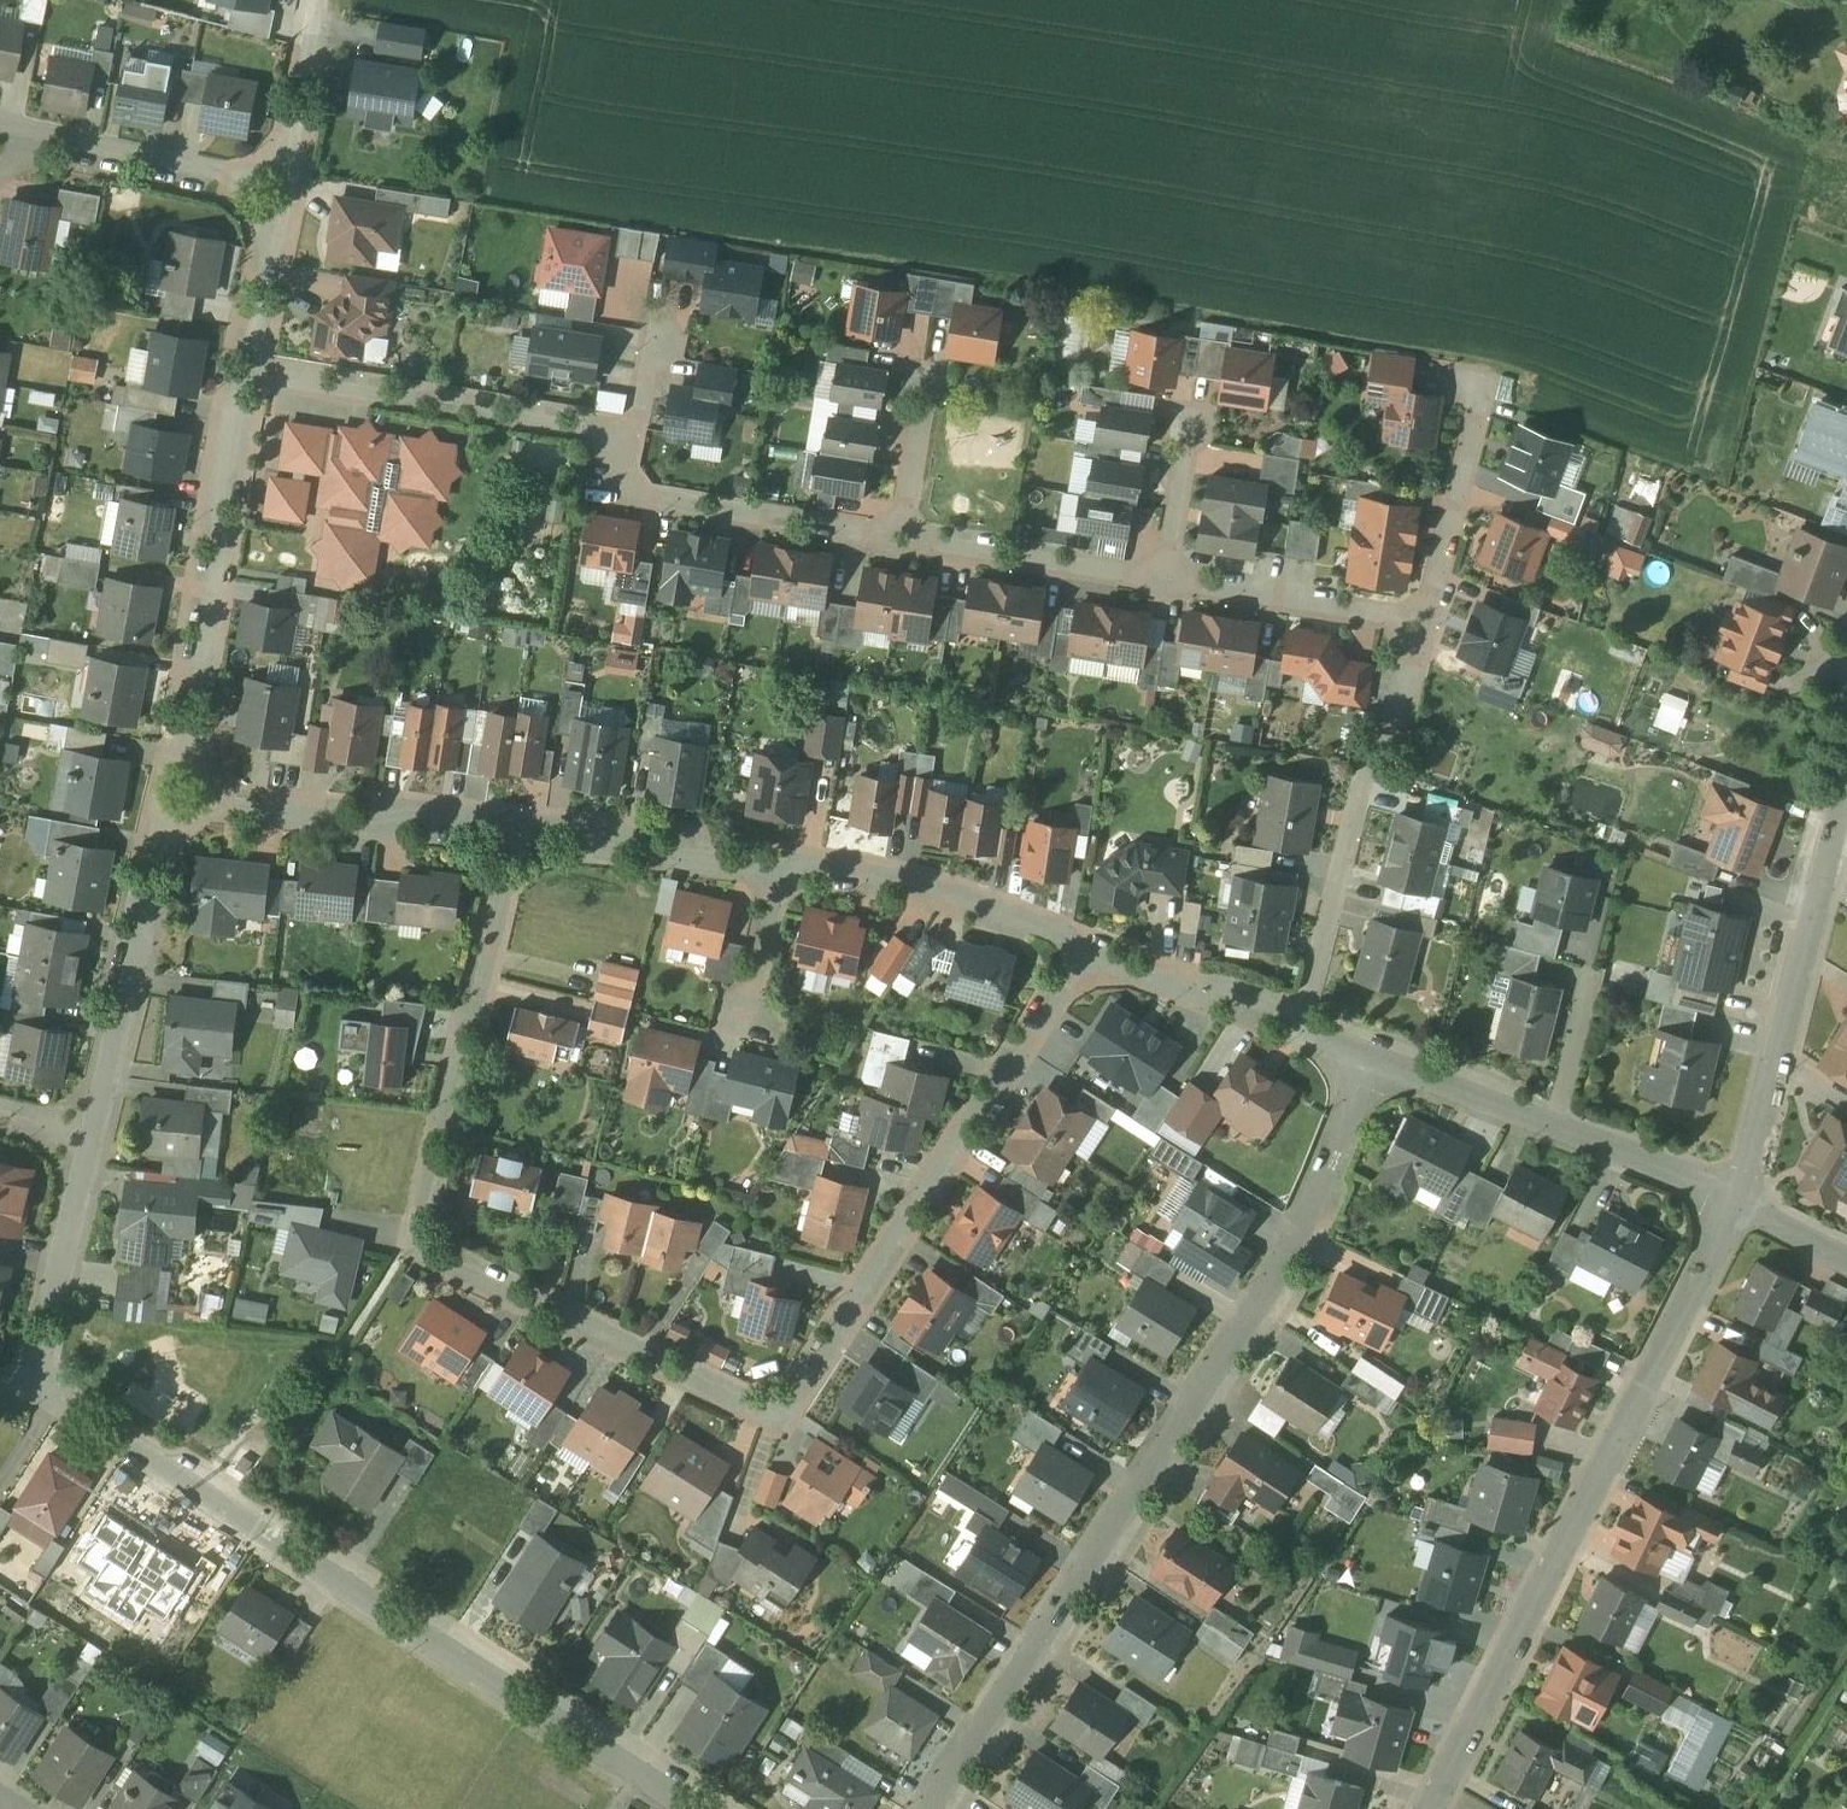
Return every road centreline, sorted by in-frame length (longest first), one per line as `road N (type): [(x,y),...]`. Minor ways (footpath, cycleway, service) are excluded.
road 1 (residential): [(520,832),(434,1182),(436,1229),(458,1254),(759,1405),(799,1390),(1095,947)]
road 2 (residential): [(1381,1048),(1337,1173),(1289,1268),(933,1808)]
road 3 (residential): [(26,1374),(695,1808)]
road 4 (residential): [(1730,1210),(1426,1808)]
road 5 (residential): [(1846,747),(1730,1210)]
road 6 (residential): [(181,789),(246,375)]
road 7 (residential): [(1304,1017),(1364,776),(1400,728),(1421,629)]
road 8 (residential): [(246,375),(632,437)]
road 9 (residential): [(1381,1048),(1730,1210)]
road 10 (residential): [(105,1126),(181,789)]
road 11 (residential): [(181,789),(520,832)]
road 12 (residential): [(632,437),(628,467),(667,507),(903,544)]
road 13 (residential): [(782,863),(954,898),(1095,947)]
road 14 (residential): [(0,141),(73,146),(276,196)]
road 15 (residential): [(26,1374),(46,1356),(65,1308),(105,1126)]
road 16 (residential): [(520,832),(782,863)]
road 17 (residential): [(1162,583),(1421,629)]
road 18 (residential): [(903,544),(1162,583)]
road 19 (residential): [(1421,629),(1475,400)]
road 20 (residential): [(1095,947),(1304,1017)]
road 21 (residential): [(740,1041),(782,863)]
road 22 (residential): [(246,375),(276,196)]
road 23 (residential): [(1162,583),(1191,413)]
road 24 (residential): [(903,544),(923,391)]
road 25 (residential): [(276,196),(309,61)]
road 26 (residential): [(1730,1210),(1846,1267)]

